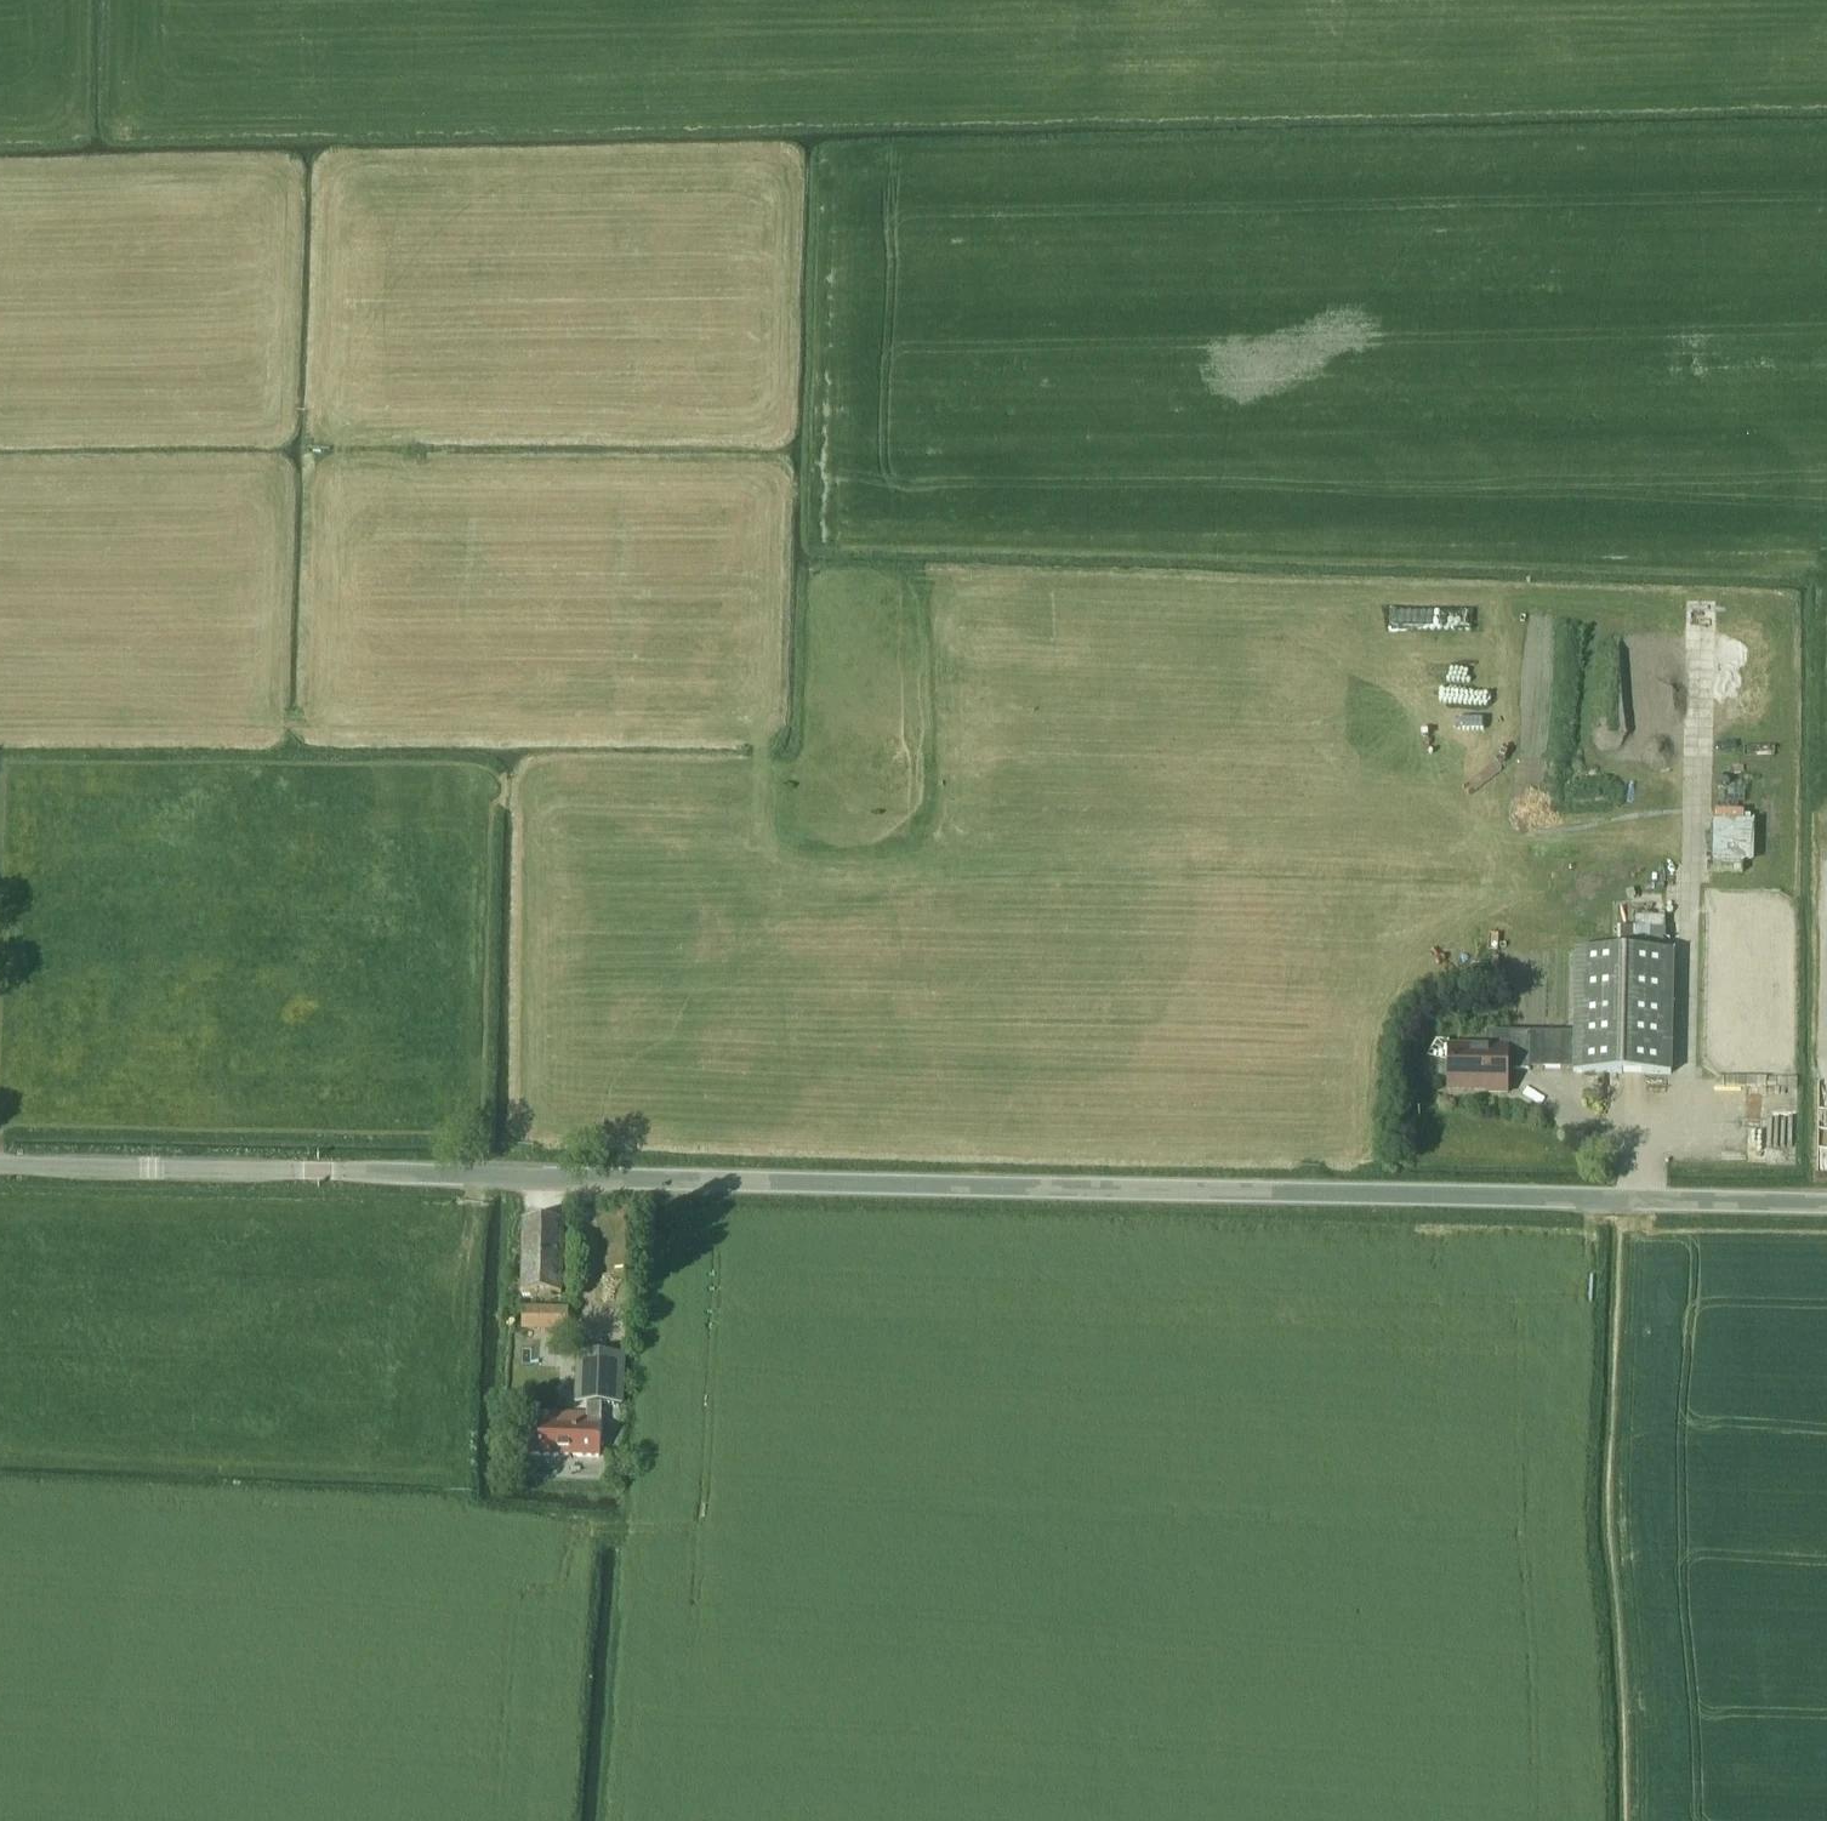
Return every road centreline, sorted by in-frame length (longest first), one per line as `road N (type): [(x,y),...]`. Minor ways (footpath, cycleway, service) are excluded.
road 1 (tertiary): [(1826,1204),(0,1167)]

